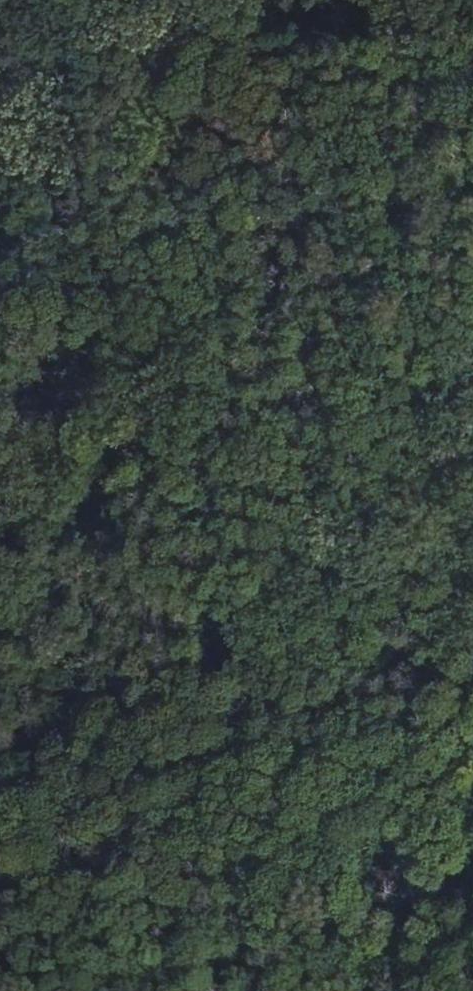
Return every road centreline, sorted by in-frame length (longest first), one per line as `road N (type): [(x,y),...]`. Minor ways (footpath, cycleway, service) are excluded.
road 1 (track): [(313,0),(472,155)]

